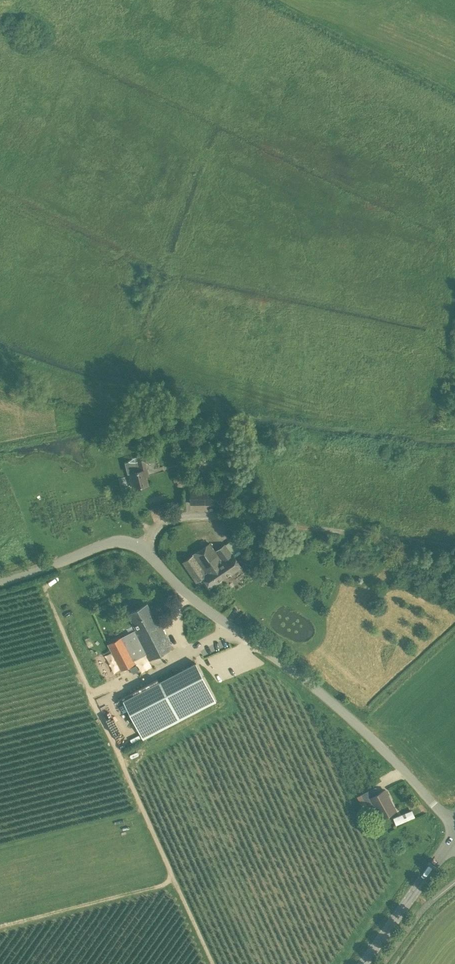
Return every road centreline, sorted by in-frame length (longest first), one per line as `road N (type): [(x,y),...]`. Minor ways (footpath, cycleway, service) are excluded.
road 1 (unclassified): [(454,828),(340,709),(179,587),(140,547)]
road 2 (unclassified): [(140,547),(171,517),(454,545)]
road 3 (tertiary): [(362,963),(454,836)]
road 4 (unclassified): [(140,547),(110,540),(0,580)]

